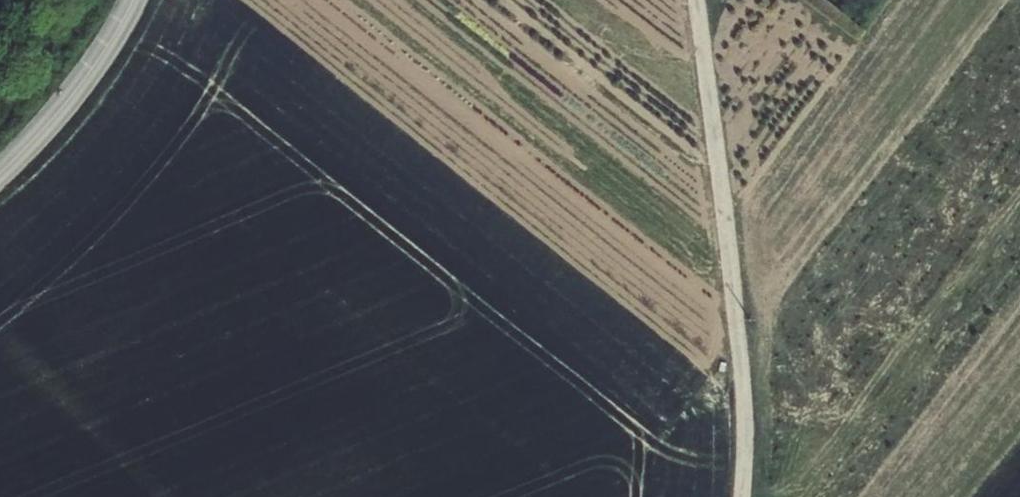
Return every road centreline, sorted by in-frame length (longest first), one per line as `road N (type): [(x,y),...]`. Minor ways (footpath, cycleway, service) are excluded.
road 1 (track): [(696,0),(746,398),(745,496)]
road 2 (tertiary): [(0,172),(95,65),(133,0)]

